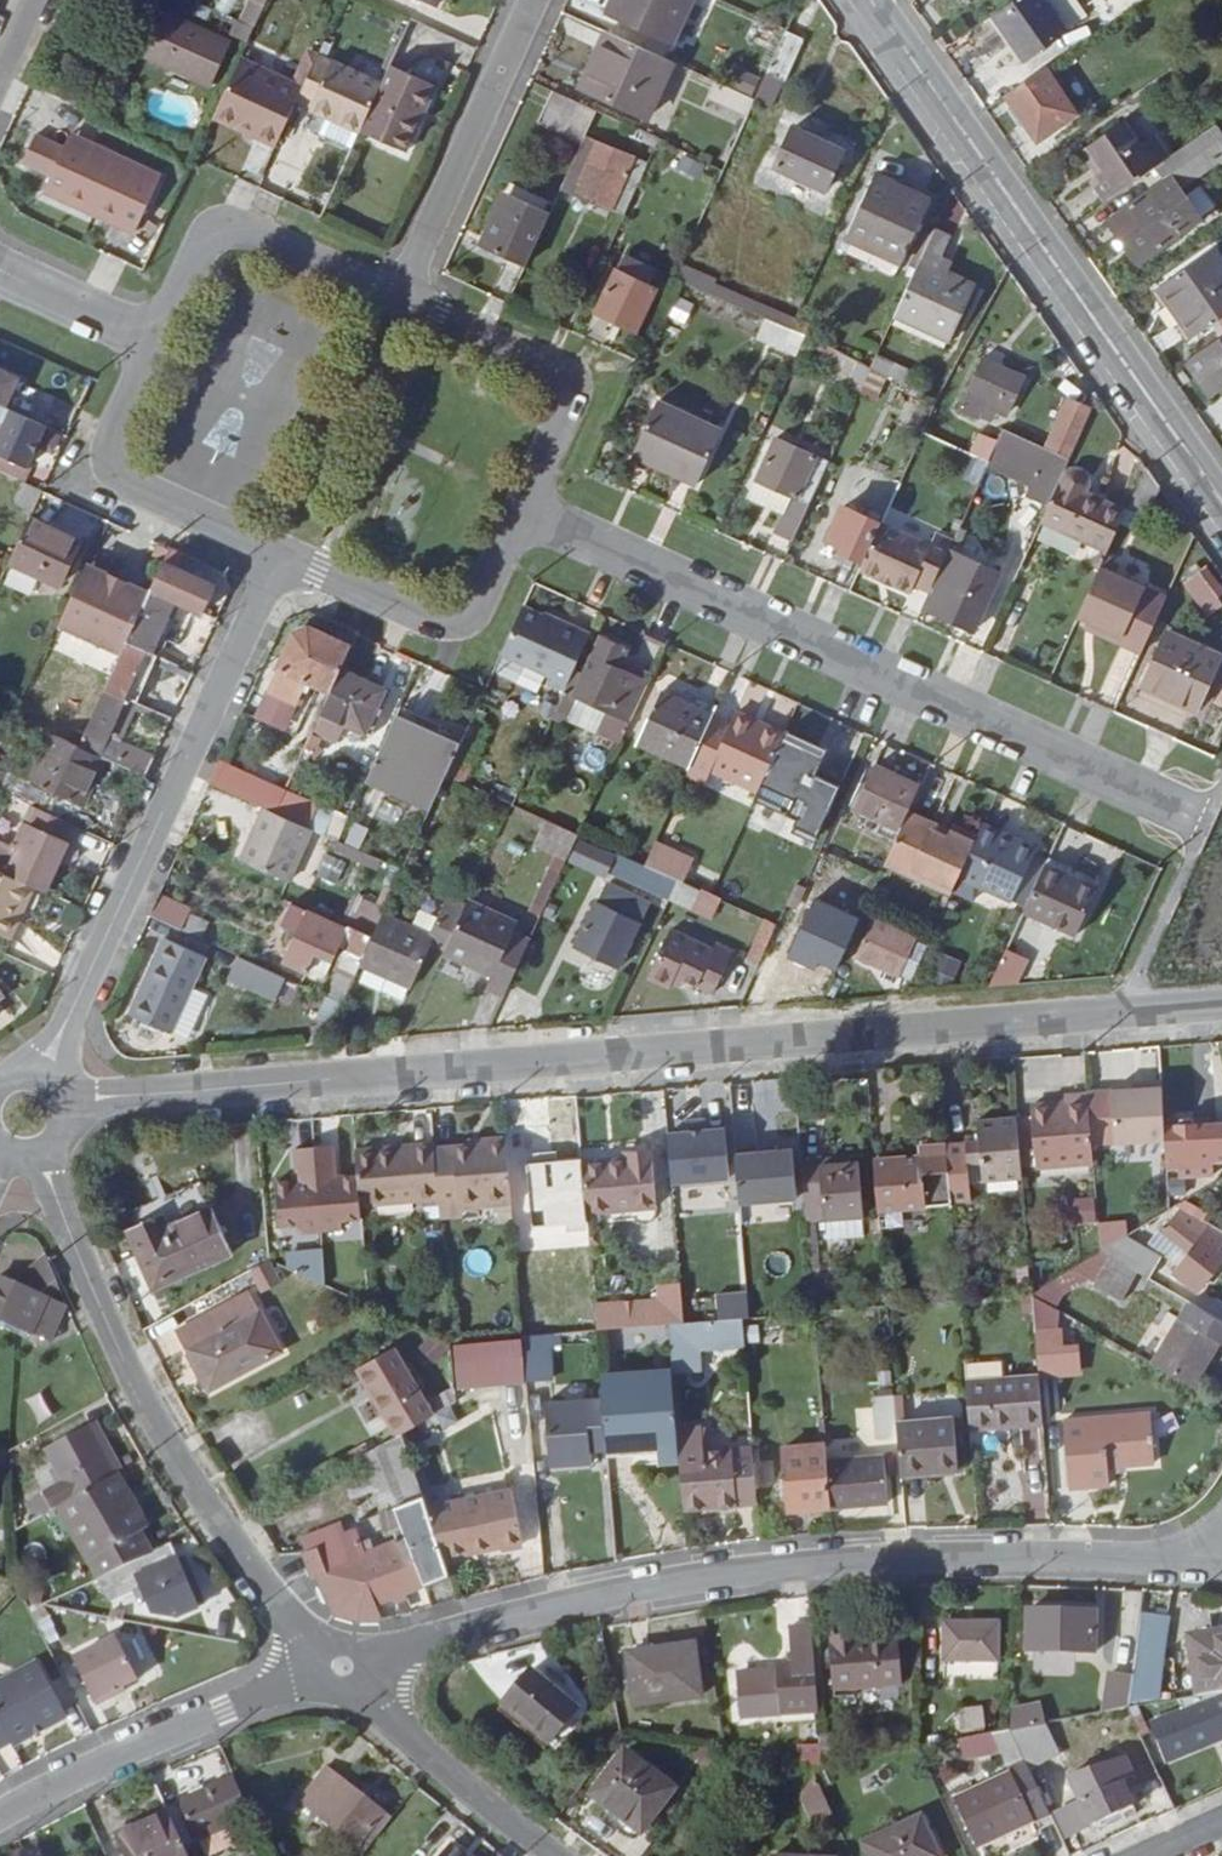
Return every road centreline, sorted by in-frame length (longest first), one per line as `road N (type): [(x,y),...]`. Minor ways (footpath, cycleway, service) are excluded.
road 1 (residential): [(65,1106),(1221,1004)]
road 2 (residential): [(328,1664),(569,1604),(760,1572),(878,1561),(1206,1560)]
road 3 (residential): [(527,505),(1206,818)]
road 4 (residential): [(1221,505),(870,0)]
road 5 (residential): [(38,1157),(144,1399),(252,1568),(328,1664)]
road 6 (residential): [(279,557),(41,1076)]
road 7 (residential): [(0,1816),(328,1664)]
road 8 (residential): [(279,557),(429,624),(453,624),(474,616),(527,505)]
road 9 (residential): [(401,298),(536,0)]
road 10 (residential): [(401,298),(243,230),(224,231),(204,243),(156,342)]
road 11 (residential): [(156,342),(111,446),(116,472),(279,557)]
road 12 (residential): [(527,505),(566,414),(557,377),(401,298)]
road 13 (residential): [(328,1664),(555,1855)]
road 14 (residential): [(0,272),(156,342)]

